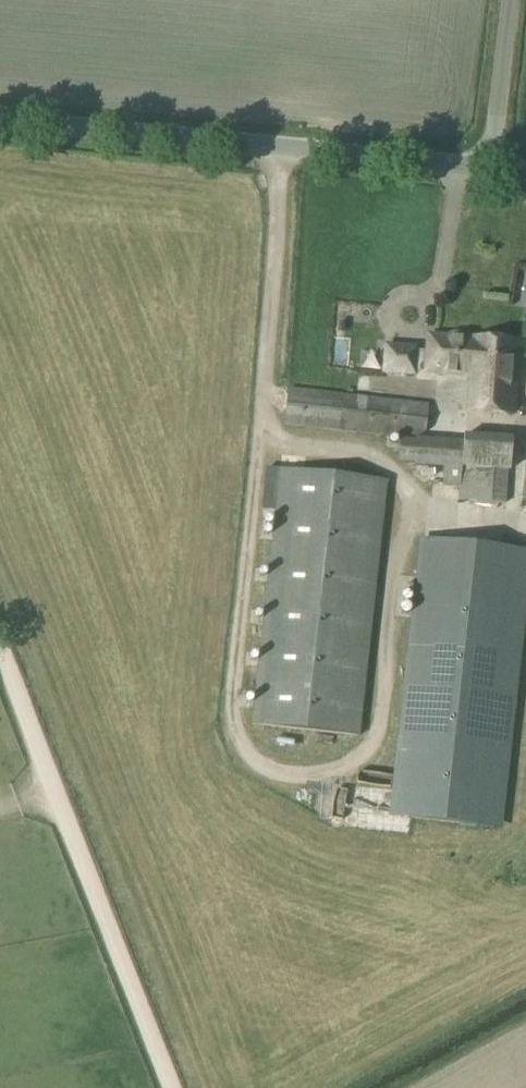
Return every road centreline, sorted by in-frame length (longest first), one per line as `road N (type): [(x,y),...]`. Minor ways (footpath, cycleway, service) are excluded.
road 1 (unclassified): [(497,171),(0,121)]
road 2 (unclassified): [(171,1087),(0,663)]
road 3 (unclassified): [(497,171),(515,0)]

